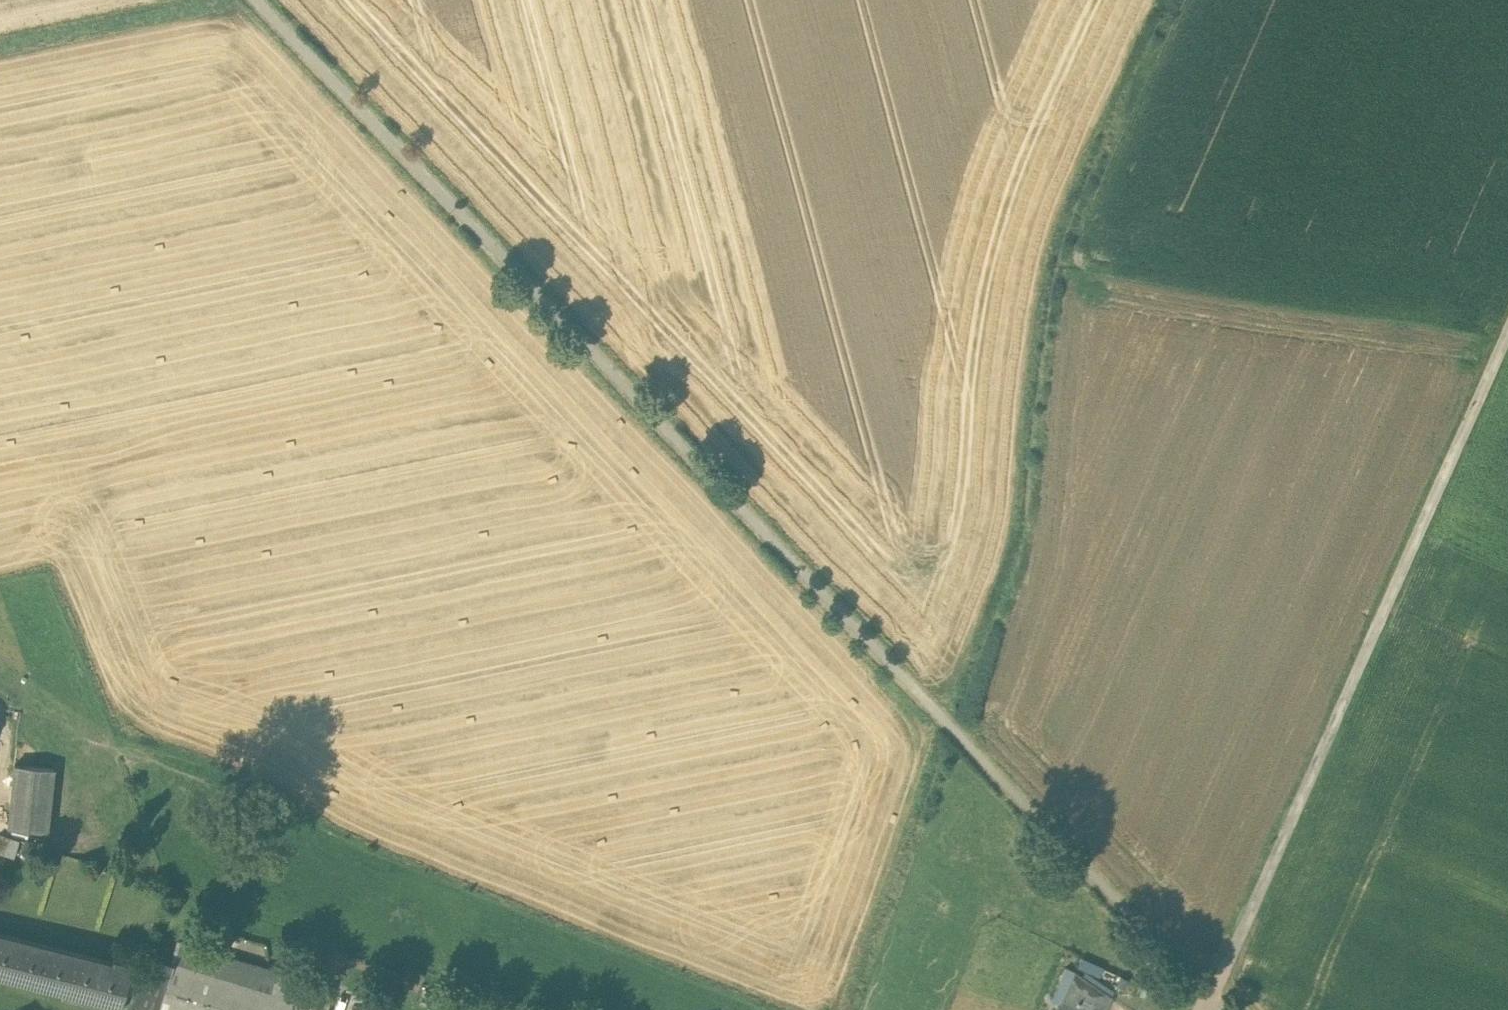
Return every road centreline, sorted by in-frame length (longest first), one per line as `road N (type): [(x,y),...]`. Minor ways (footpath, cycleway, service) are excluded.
road 1 (residential): [(1210,1009),(1507,338)]

